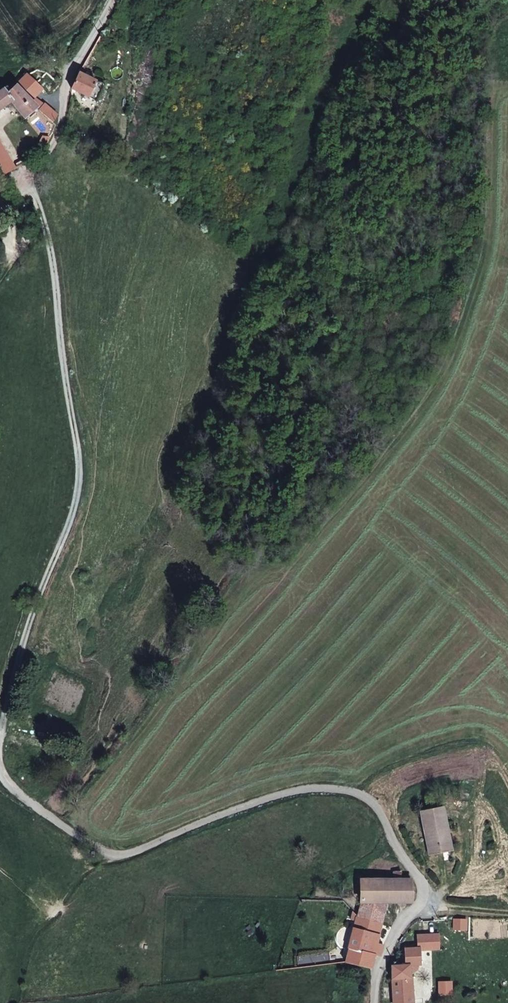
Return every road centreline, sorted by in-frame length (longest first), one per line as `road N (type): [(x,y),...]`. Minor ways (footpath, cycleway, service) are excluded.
road 1 (unclassified): [(378,1002),(388,948),(433,899),(375,803),(346,791),(300,791),(114,855),(20,795),(1,760),(31,623),(82,486),(55,270),(34,194),(107,0)]

